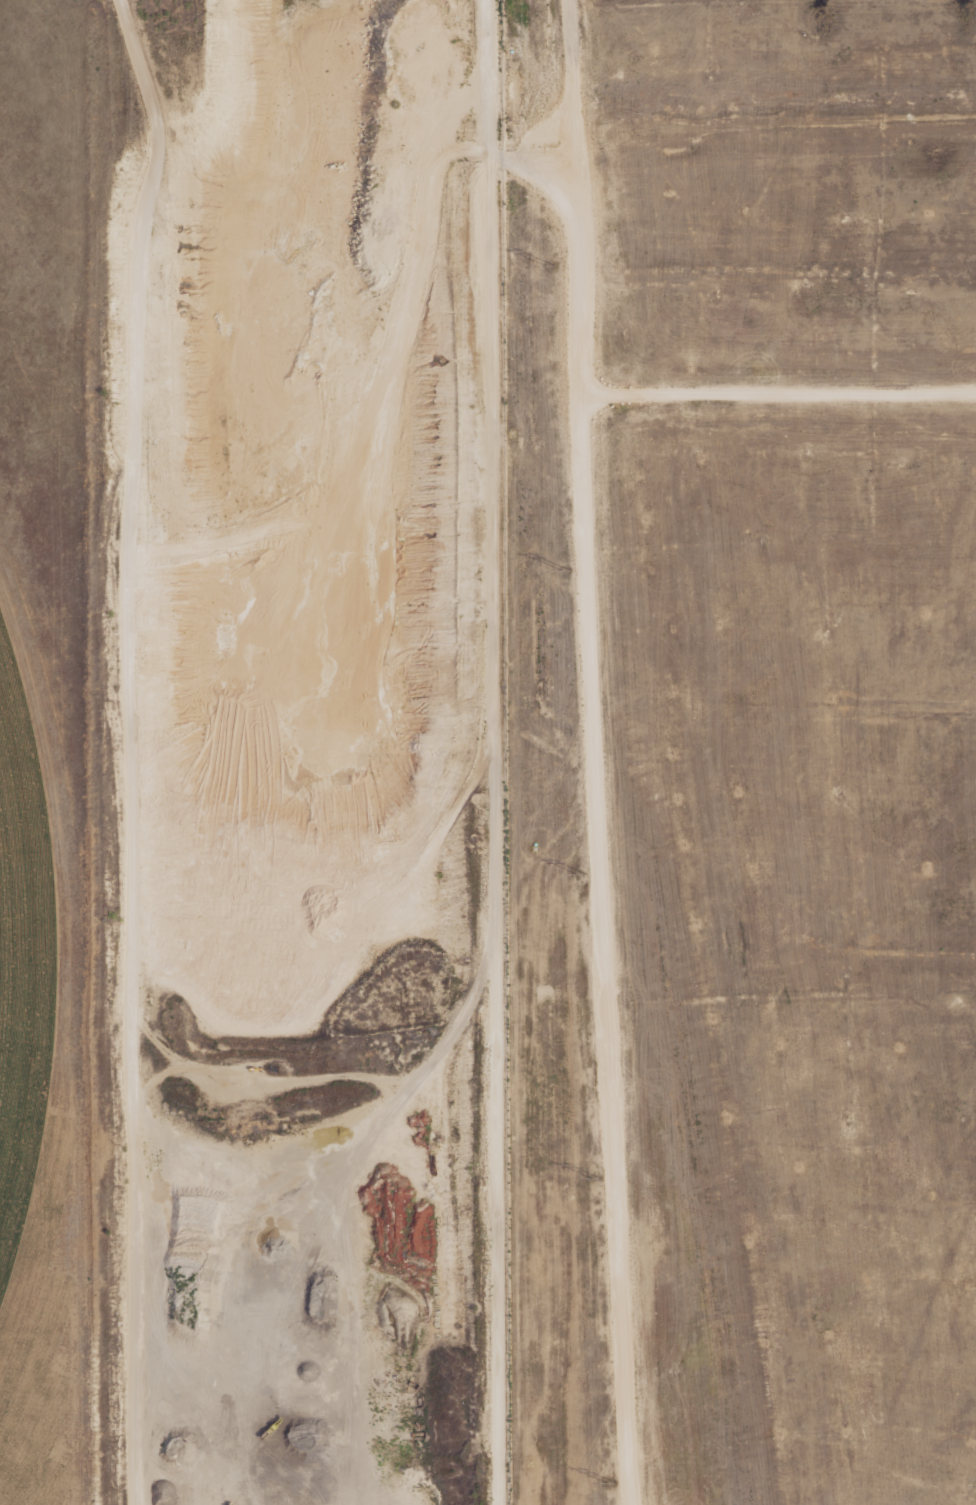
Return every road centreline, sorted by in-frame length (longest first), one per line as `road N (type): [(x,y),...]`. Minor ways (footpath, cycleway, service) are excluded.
road 1 (track): [(496,1504),(492,946),(455,1030),(416,1078),(214,1075),(172,1056),(128,1013),(133,1504)]
road 2 (residential): [(128,1013),(129,392),(144,191),(155,155),(153,117),(116,0)]
road 3 (track): [(485,0),(492,946)]

